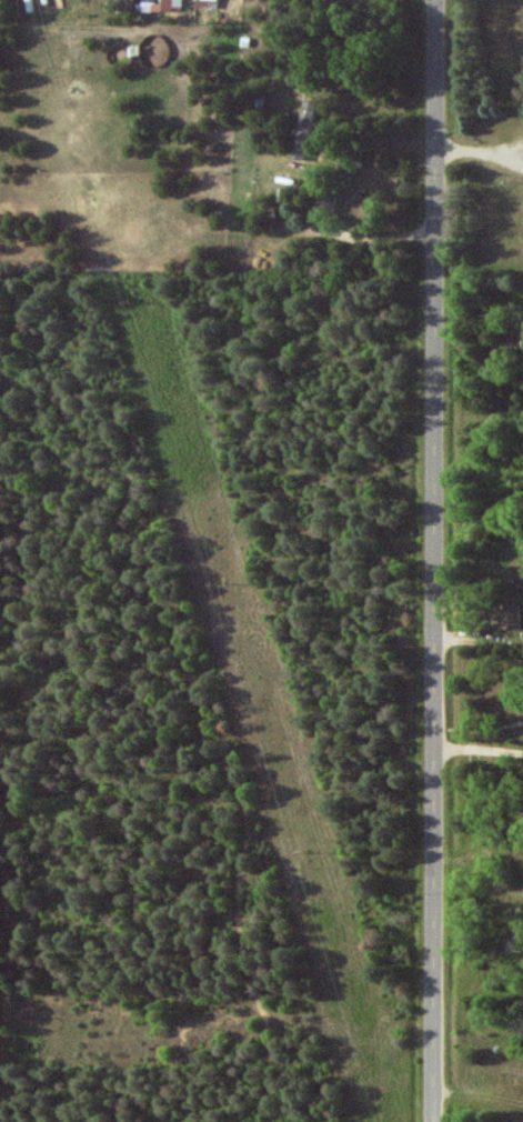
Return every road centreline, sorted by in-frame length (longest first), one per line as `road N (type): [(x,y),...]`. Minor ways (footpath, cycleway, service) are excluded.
road 1 (residential): [(435,1121),(437,0)]
road 2 (track): [(268,1121),(268,1026),(234,916),(248,820),(187,672),(130,474)]

